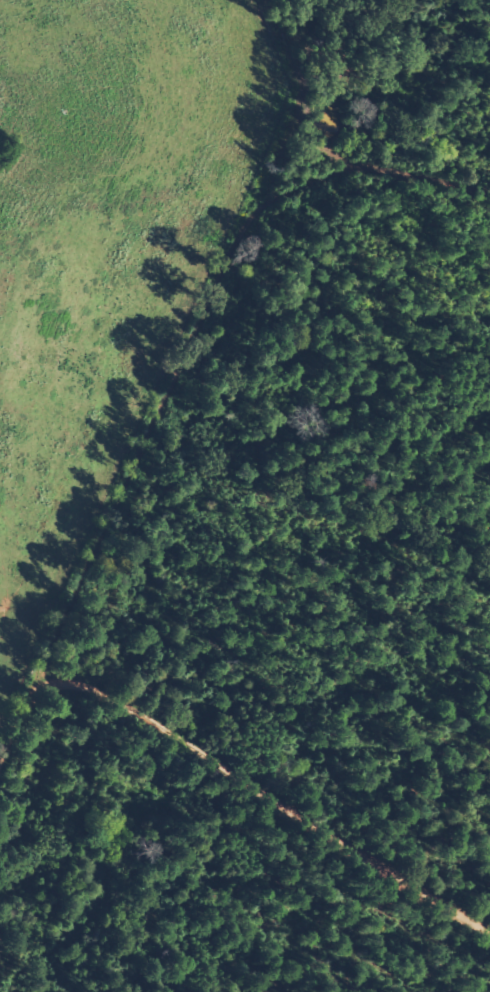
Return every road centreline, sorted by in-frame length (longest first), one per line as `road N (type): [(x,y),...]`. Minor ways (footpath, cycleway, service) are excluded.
road 1 (residential): [(0,819),(49,728),(160,773),(455,960),(489,972)]

